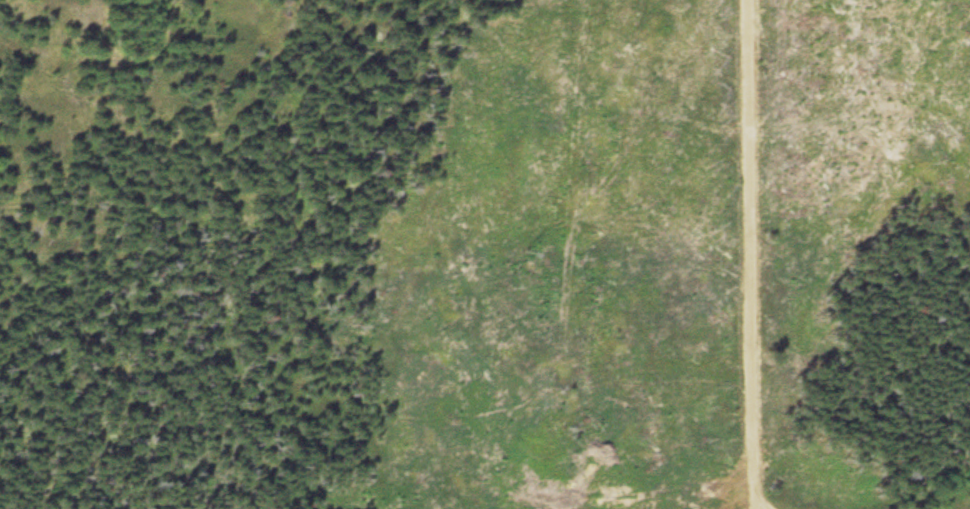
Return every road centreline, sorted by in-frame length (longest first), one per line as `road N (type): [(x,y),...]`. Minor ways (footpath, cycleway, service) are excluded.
road 1 (residential): [(763,508),(755,0)]

